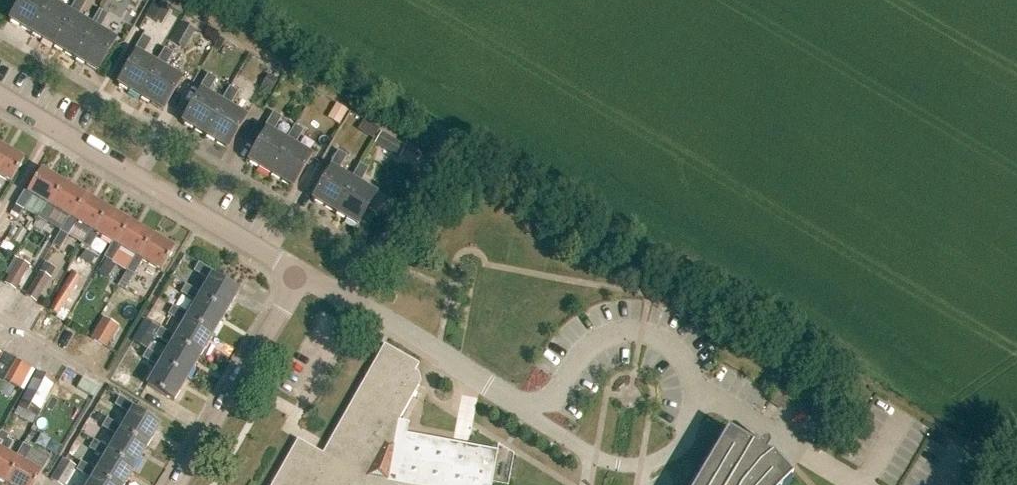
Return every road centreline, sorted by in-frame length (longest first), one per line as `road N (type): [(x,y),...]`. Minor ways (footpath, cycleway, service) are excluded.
road 1 (residential): [(180,484),(304,276),(0,98)]

